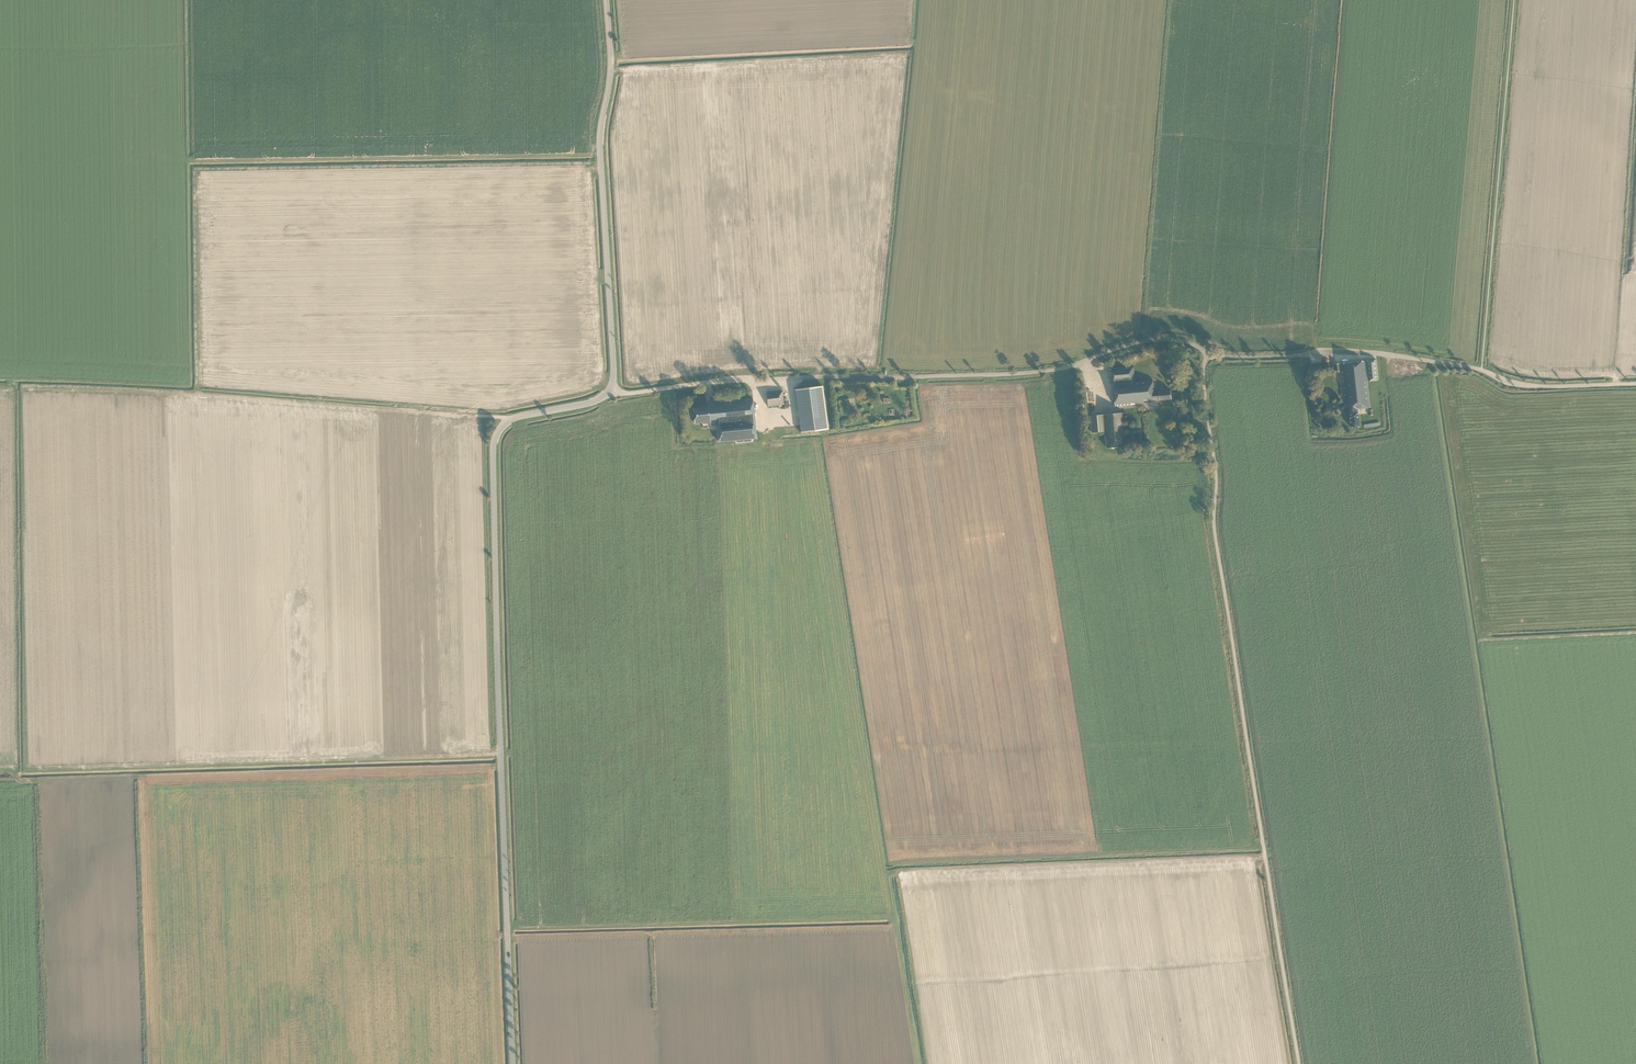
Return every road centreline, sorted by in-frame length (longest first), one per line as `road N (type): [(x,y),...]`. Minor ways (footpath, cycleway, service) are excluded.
road 1 (tertiary): [(513,1063),(495,443),(519,417),(612,390)]
road 2 (unclassified): [(1299,1063),(1215,530),(1208,353)]
road 3 (unclassified): [(612,390),(1046,370),(1159,339),(1208,353)]
road 4 (unclassified): [(1635,383),(1529,385),(1472,368),(1357,351),(1208,353)]
road 5 (tertiary): [(612,390),(600,146),(611,78),(607,0)]

